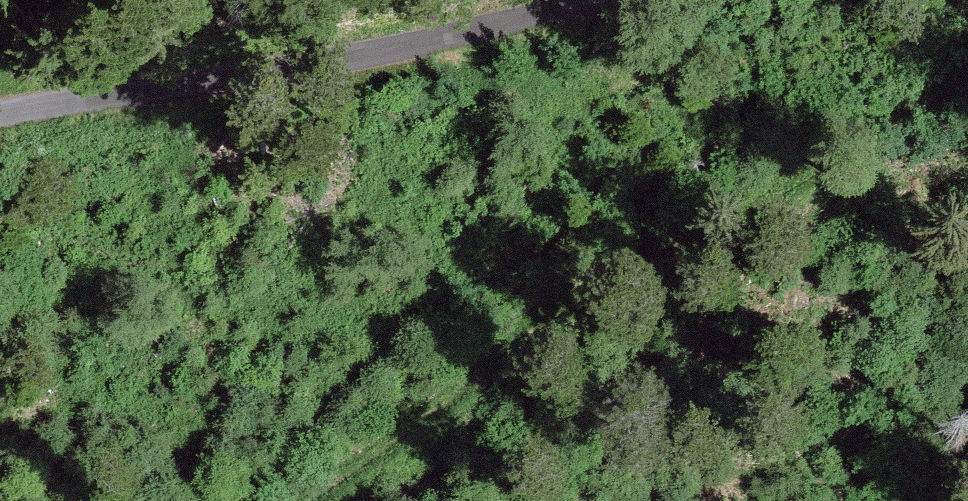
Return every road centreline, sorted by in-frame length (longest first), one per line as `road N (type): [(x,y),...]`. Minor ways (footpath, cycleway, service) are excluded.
road 1 (track): [(314,500),(589,291),(967,84)]
road 2 (track): [(614,0),(402,53),(0,121)]

